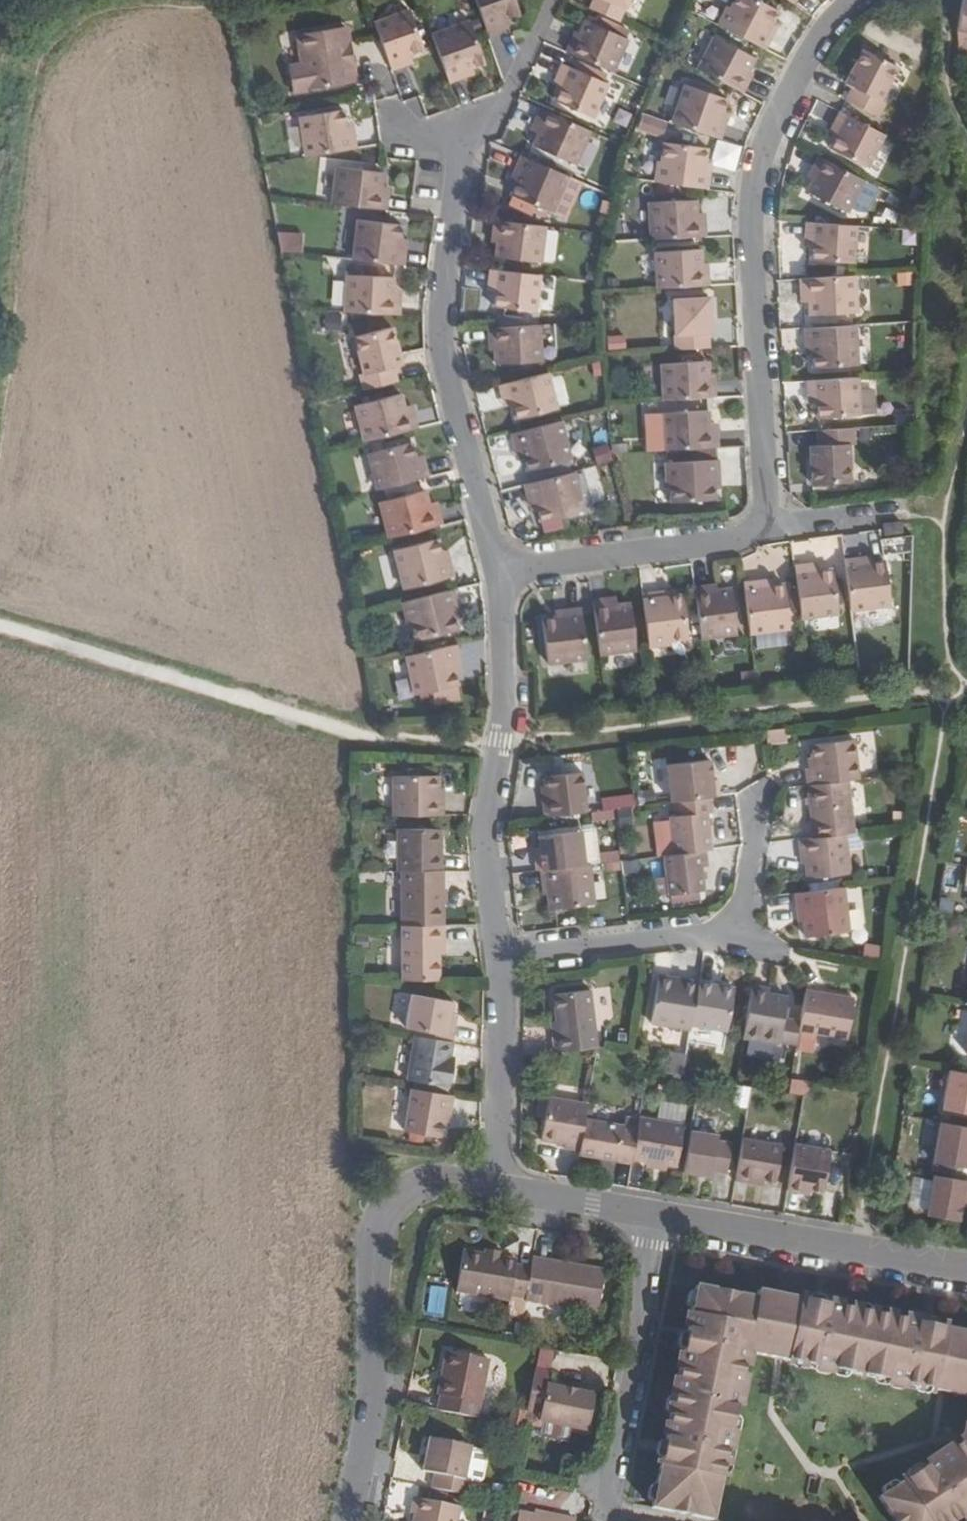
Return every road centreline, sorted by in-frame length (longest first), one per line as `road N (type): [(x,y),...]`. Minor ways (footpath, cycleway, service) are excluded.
road 1 (residential): [(857,0),(809,56),(755,186),(762,523)]
road 2 (residential): [(498,572),(441,348),(461,137)]
road 3 (residential): [(499,1189),(445,1181),(410,1188),(389,1201),(375,1227),(371,1401),(349,1520)]
road 4 (residential): [(500,956),(486,841),(505,705),(498,572)]
road 5 (residential): [(757,804),(741,910),(725,930),(700,940),(500,956)]
road 6 (residential): [(966,1267),(660,1215)]
road 7 (residential): [(604,1520),(660,1215)]
road 8 (residential): [(762,523),(736,541),(498,572)]
road 9 (residential): [(499,1189),(500,956)]
road 10 (residential): [(461,137),(502,109),(551,0)]
road 11 (residential): [(660,1215),(499,1189)]

